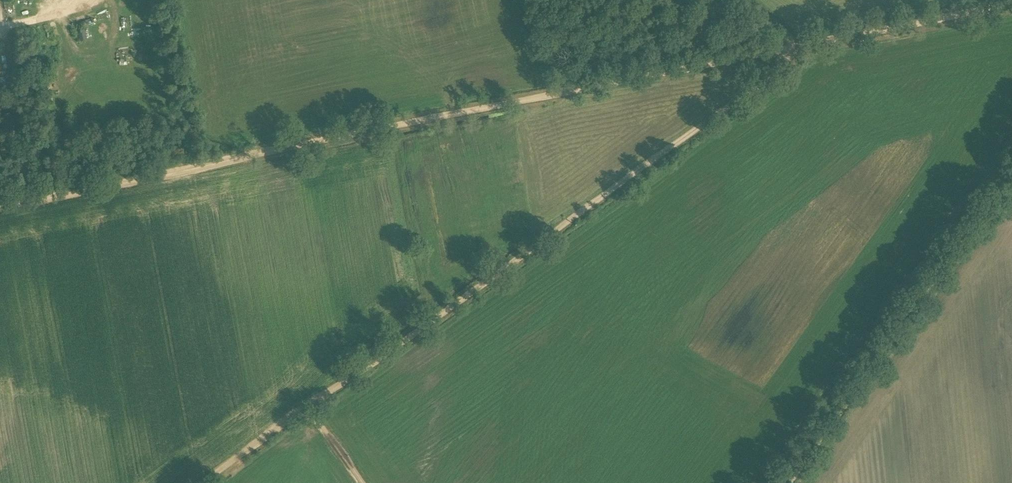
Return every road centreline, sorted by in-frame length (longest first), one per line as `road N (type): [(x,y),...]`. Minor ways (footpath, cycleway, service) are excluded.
road 1 (track): [(0,205),(1011,4)]
road 2 (track): [(201,482),(782,63),(793,48),(733,0)]

